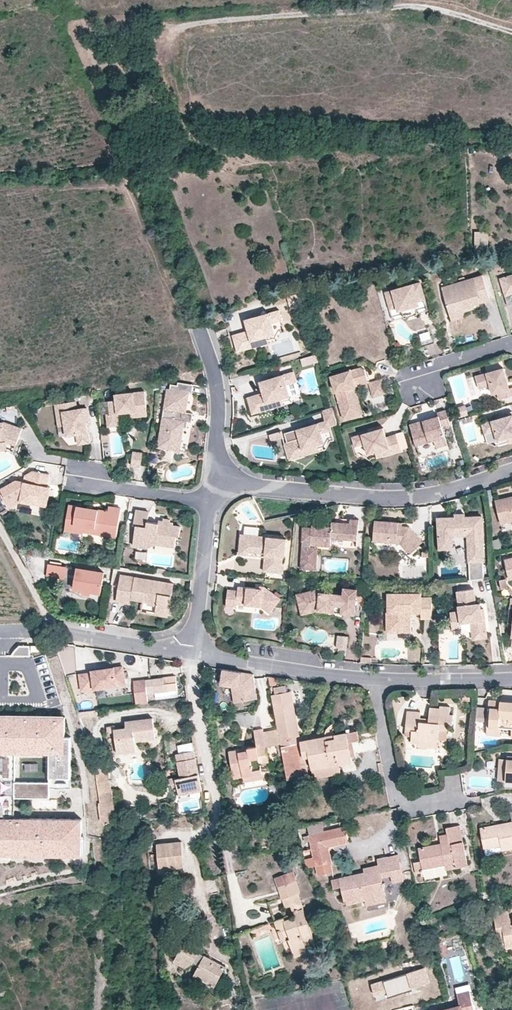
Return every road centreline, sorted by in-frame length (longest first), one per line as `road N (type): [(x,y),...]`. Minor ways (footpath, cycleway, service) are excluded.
road 1 (residential): [(171,23),(422,8),(511,33)]
road 2 (residential): [(225,482),(389,497),(511,468)]
road 3 (residential): [(191,655),(376,679)]
road 4 (residential): [(376,679),(398,796),(416,805),(455,799)]
road 5 (residential): [(199,332),(215,383),(216,464),(225,482)]
road 6 (residential): [(209,503),(191,655)]
road 7 (residential): [(49,628),(191,655)]
road 8 (residential): [(376,679),(511,677)]
road 9 (residential): [(85,483),(209,503)]

